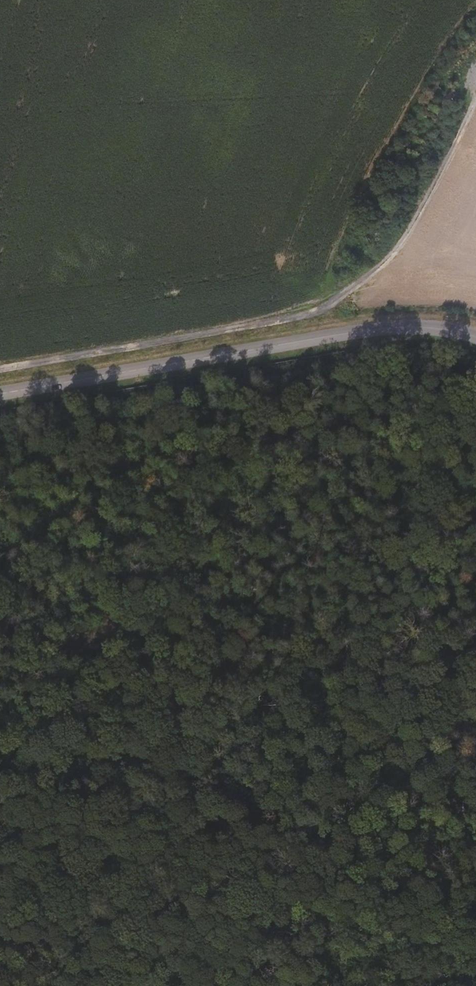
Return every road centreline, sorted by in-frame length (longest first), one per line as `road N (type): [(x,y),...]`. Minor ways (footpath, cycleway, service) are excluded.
road 1 (track): [(0,369),(306,307),(380,267),(475,105)]
road 2 (track): [(475,509),(353,469),(268,455),(157,457),(0,493)]
road 3 (tertiary): [(0,395),(397,327),(475,336)]

